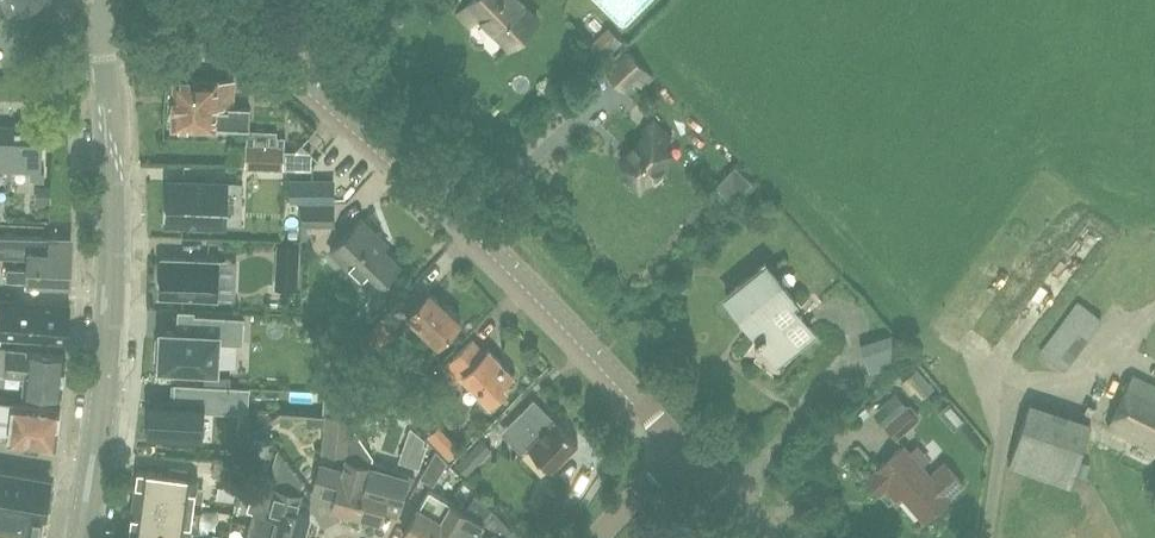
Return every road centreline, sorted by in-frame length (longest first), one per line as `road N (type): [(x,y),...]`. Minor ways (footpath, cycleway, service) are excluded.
road 1 (tertiary): [(684,455),(397,160),(208,0)]
road 2 (tertiary): [(81,537),(116,212),(105,0)]
road 3 (residential): [(595,537),(684,455)]

